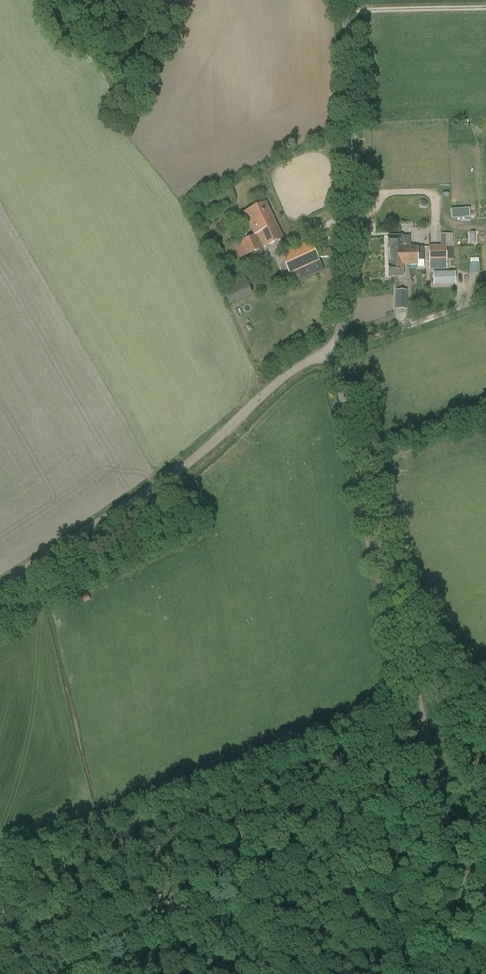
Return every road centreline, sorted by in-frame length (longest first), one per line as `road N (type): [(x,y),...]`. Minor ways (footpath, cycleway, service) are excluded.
road 1 (tertiary): [(482,973),(339,374)]
road 2 (tertiary): [(0,584),(188,464),(317,357)]
road 3 (tertiary): [(339,342),(357,226),(348,0)]
road 4 (track): [(485,293),(339,336)]

